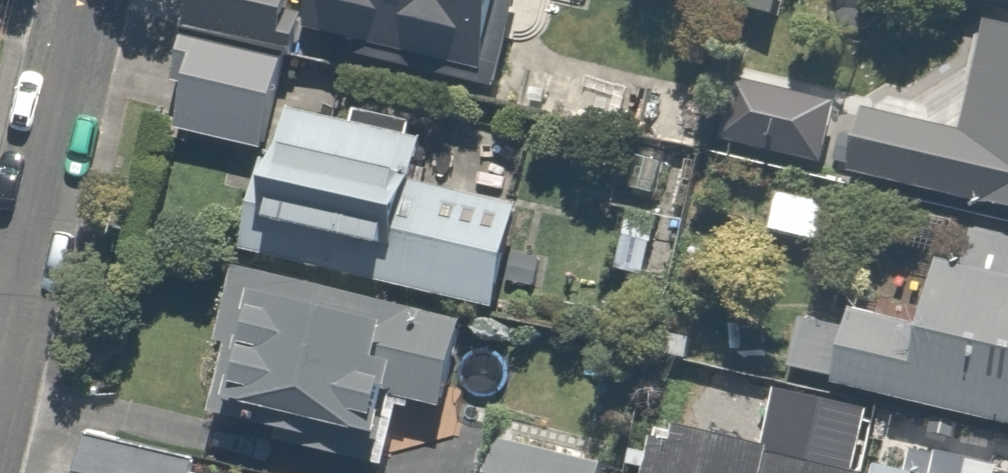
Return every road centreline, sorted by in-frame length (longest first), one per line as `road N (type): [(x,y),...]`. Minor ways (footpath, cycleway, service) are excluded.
road 1 (residential): [(0,371),(84,0)]

